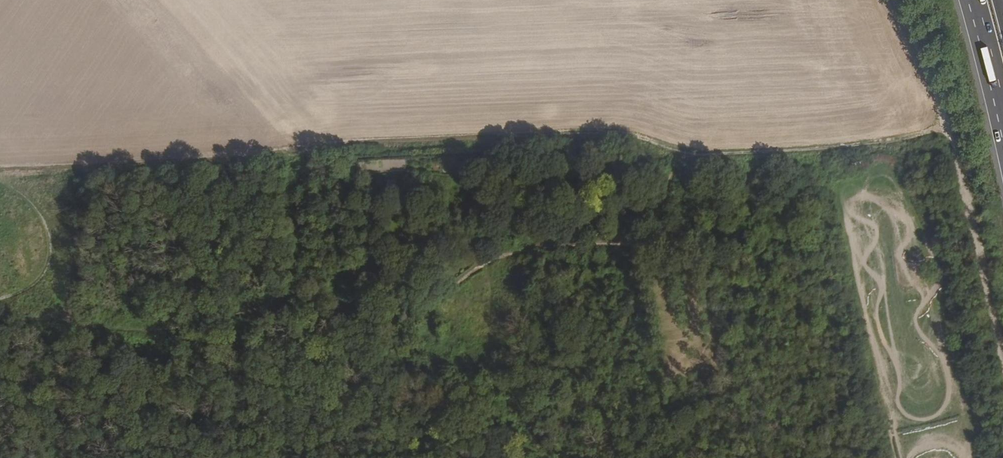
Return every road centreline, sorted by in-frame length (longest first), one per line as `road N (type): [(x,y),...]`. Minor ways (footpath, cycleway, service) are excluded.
road 1 (track): [(0,327),(141,330),(293,299),(420,306),(502,258),(652,246),(684,156)]
road 2 (track): [(0,169),(624,137),(684,156)]
road 3 (track): [(684,156),(947,134)]
road 4 (trunk): [(975,0),(1002,119)]

